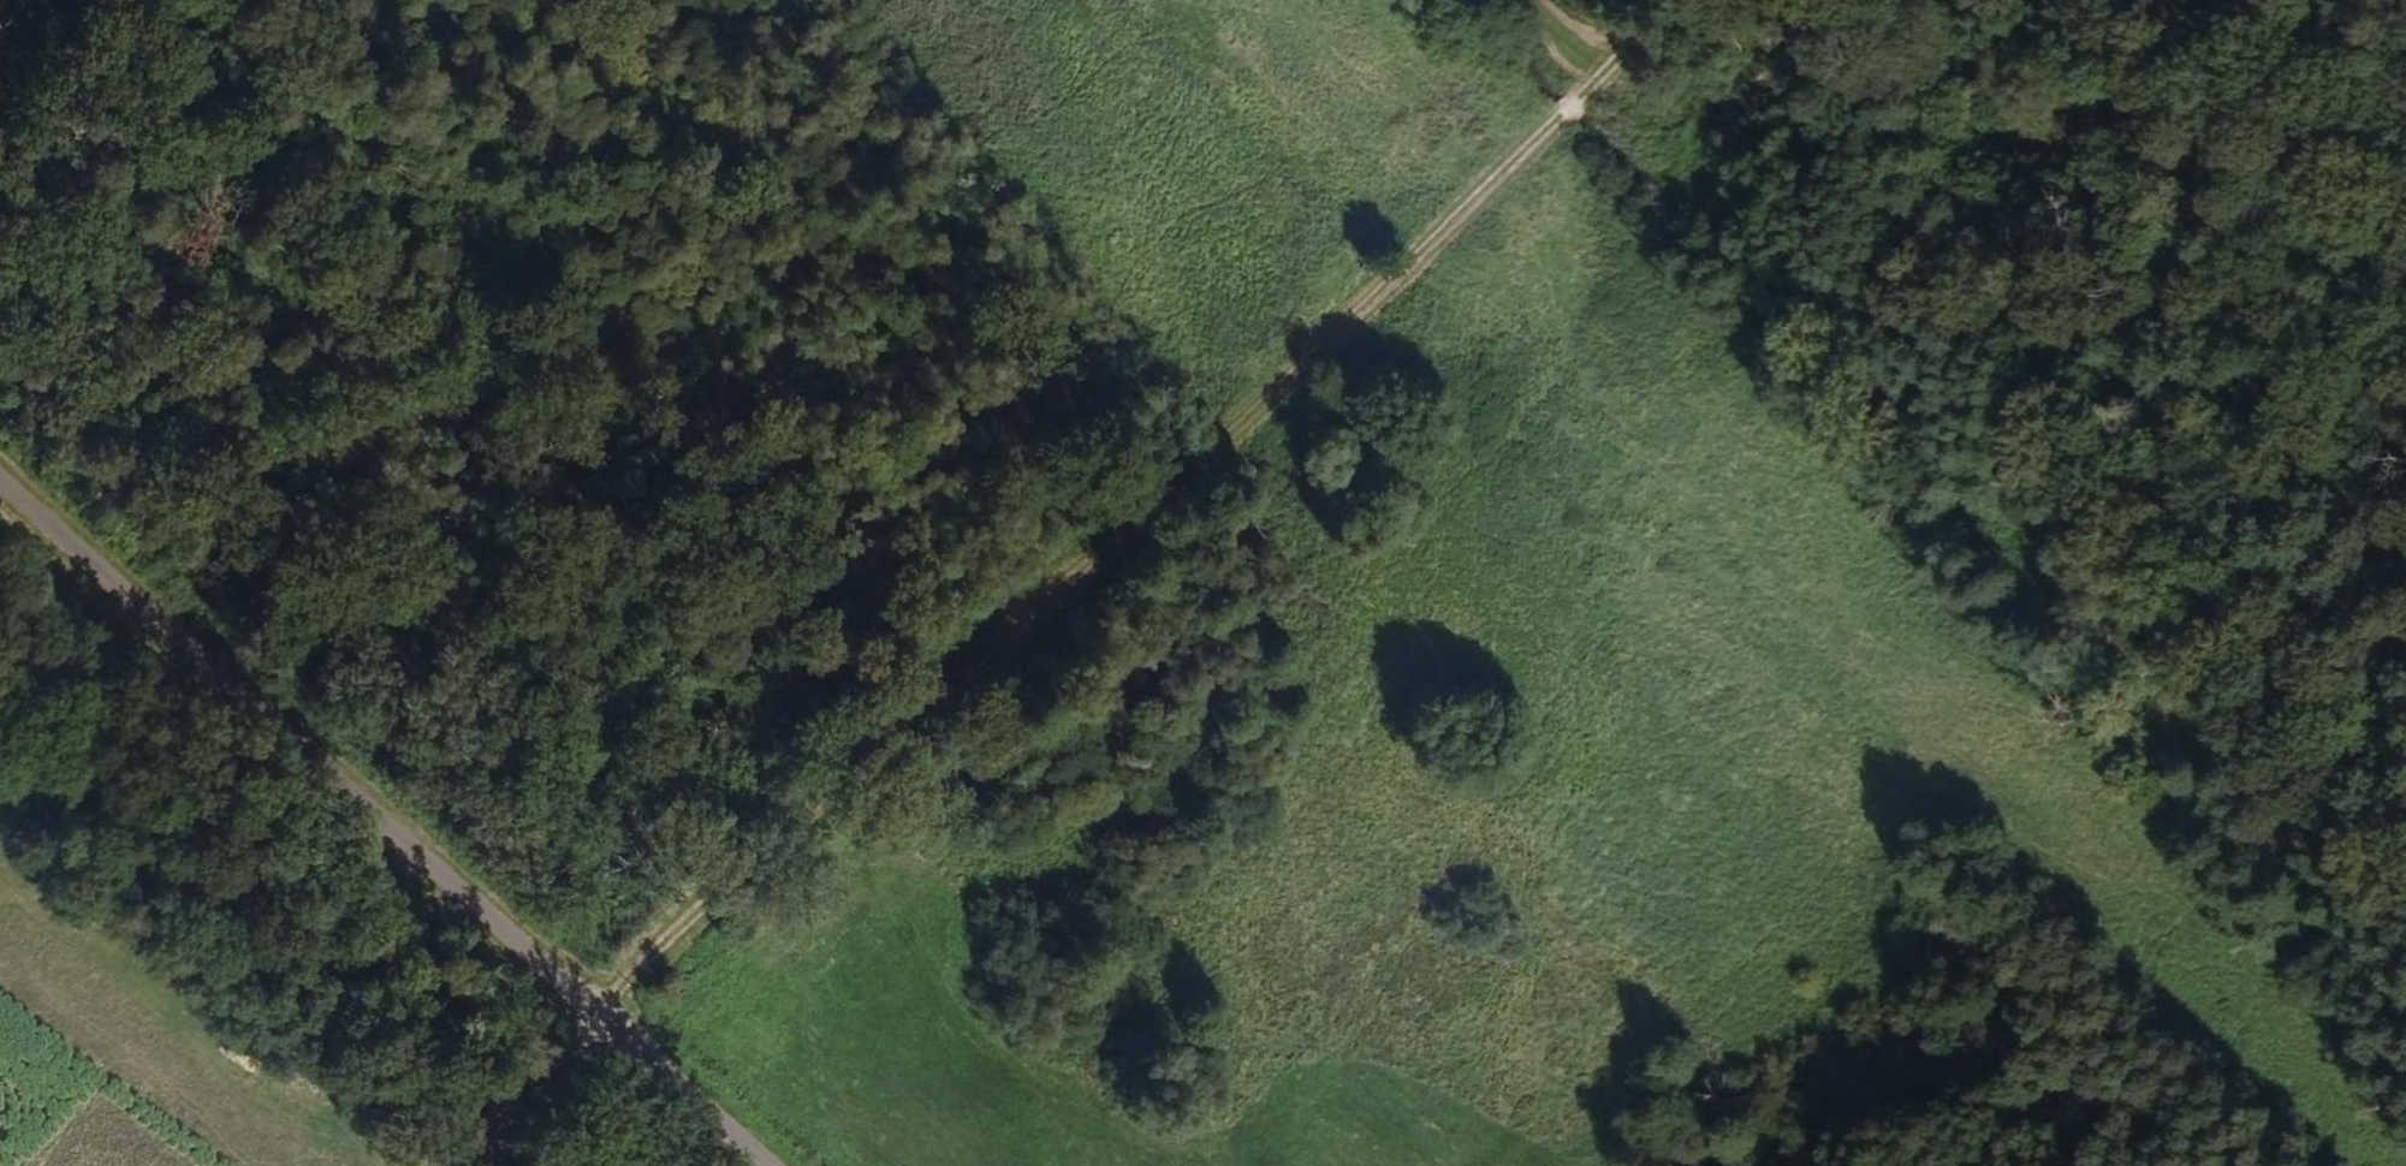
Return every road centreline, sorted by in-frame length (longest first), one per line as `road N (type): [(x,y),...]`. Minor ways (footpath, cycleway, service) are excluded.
road 1 (unclassified): [(754,1165),(0,499)]
road 2 (track): [(459,1165),(586,1018)]

